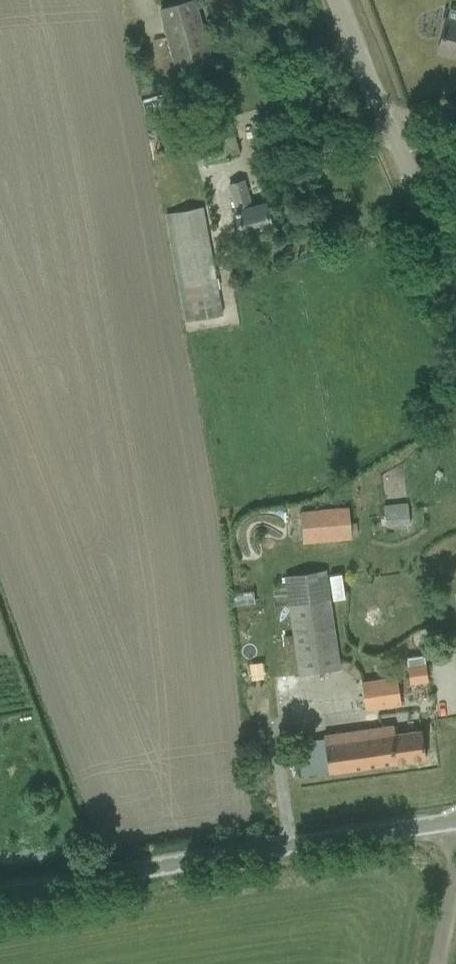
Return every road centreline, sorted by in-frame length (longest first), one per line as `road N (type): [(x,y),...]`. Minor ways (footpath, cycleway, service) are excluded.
road 1 (unclassified): [(0,906),(455,824)]
road 2 (unclassified): [(455,280),(387,112)]
road 3 (unclassified): [(387,112),(339,0)]

